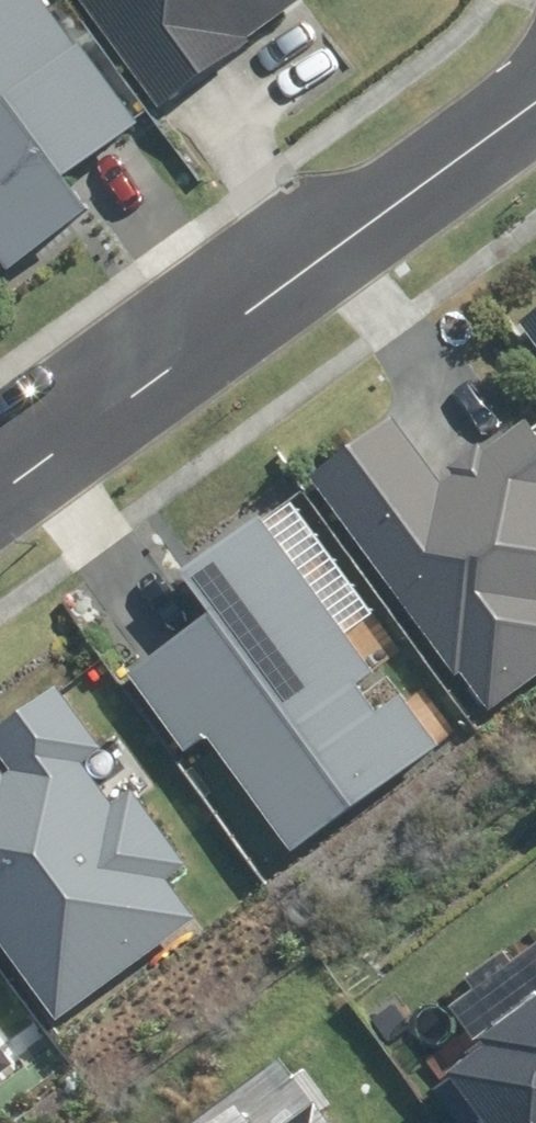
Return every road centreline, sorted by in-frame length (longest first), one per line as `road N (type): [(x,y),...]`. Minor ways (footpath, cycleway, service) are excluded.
road 1 (residential): [(535,82),(0,470)]

